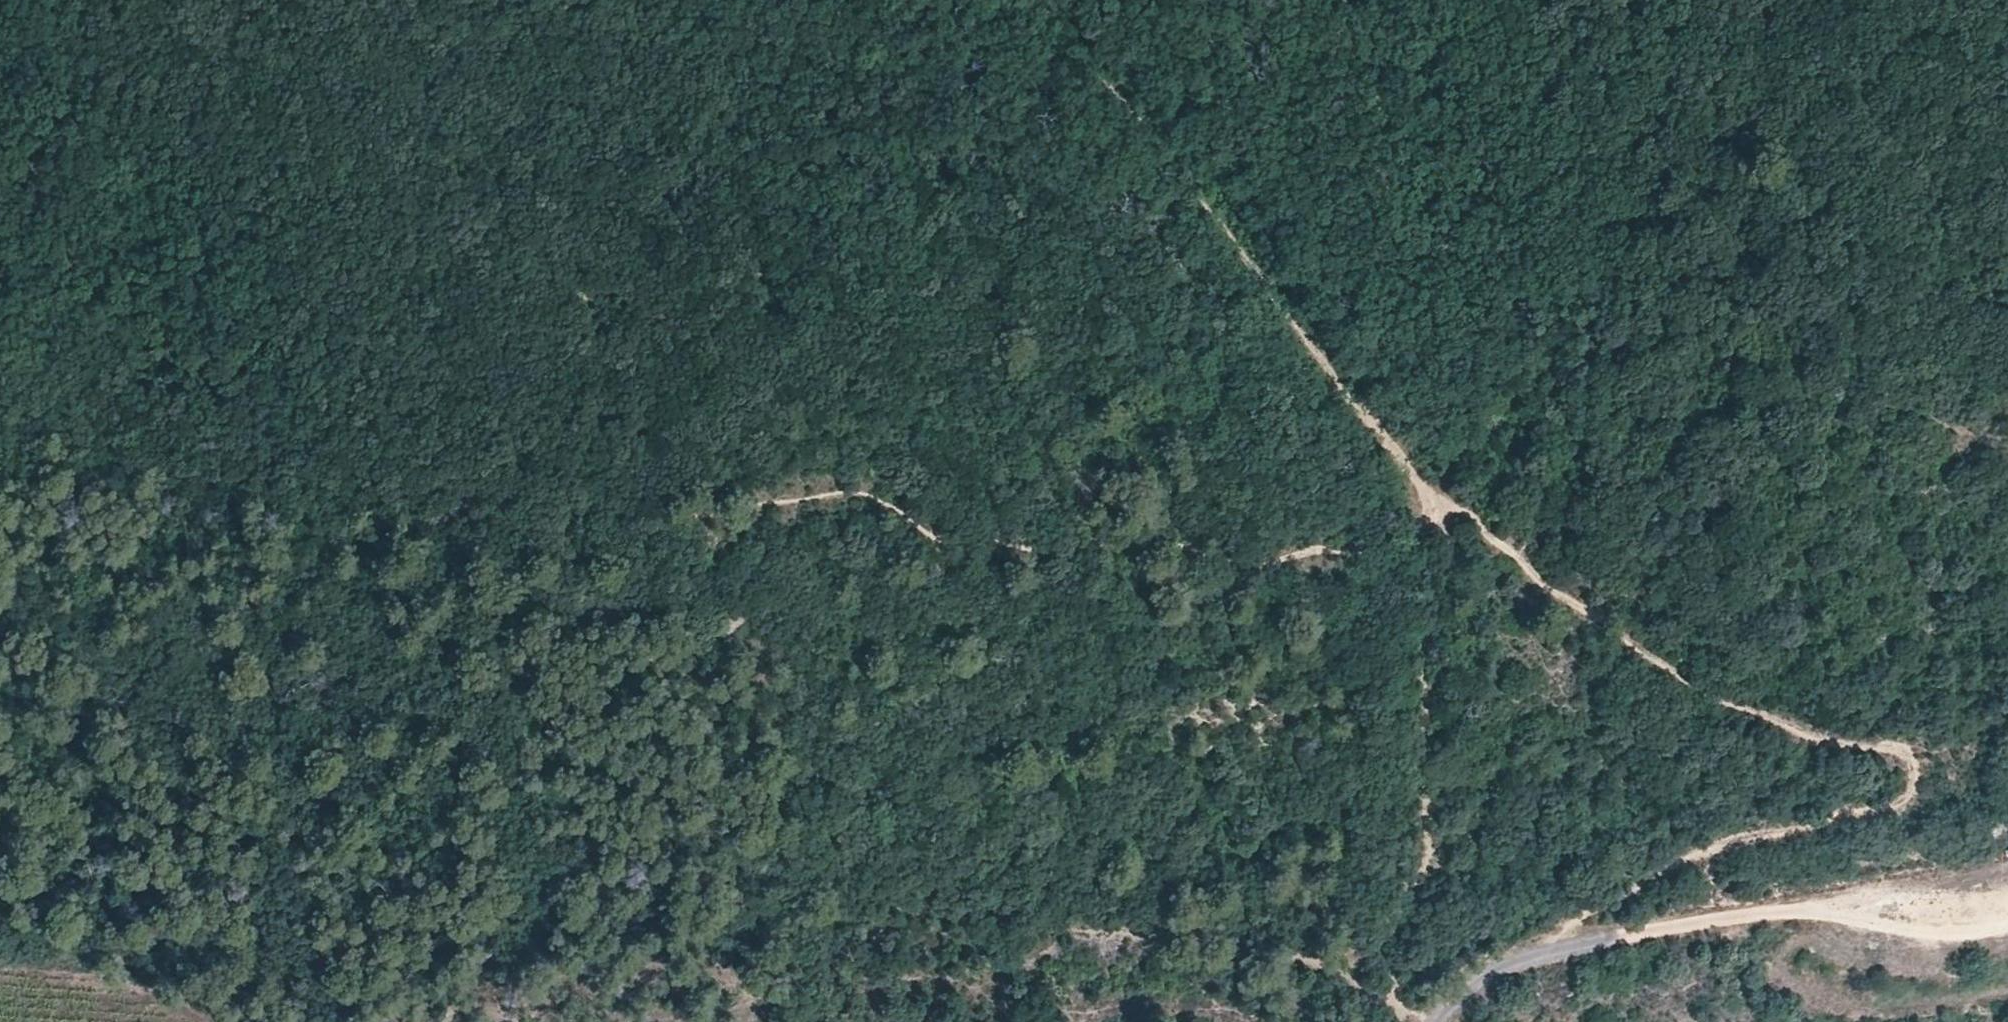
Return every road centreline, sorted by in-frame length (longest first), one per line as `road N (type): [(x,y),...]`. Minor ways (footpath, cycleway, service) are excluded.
road 1 (track): [(1554,945),(1735,914),(1927,910),(2007,894)]
road 2 (track): [(1554,945),(1475,982),(1442,1021)]

